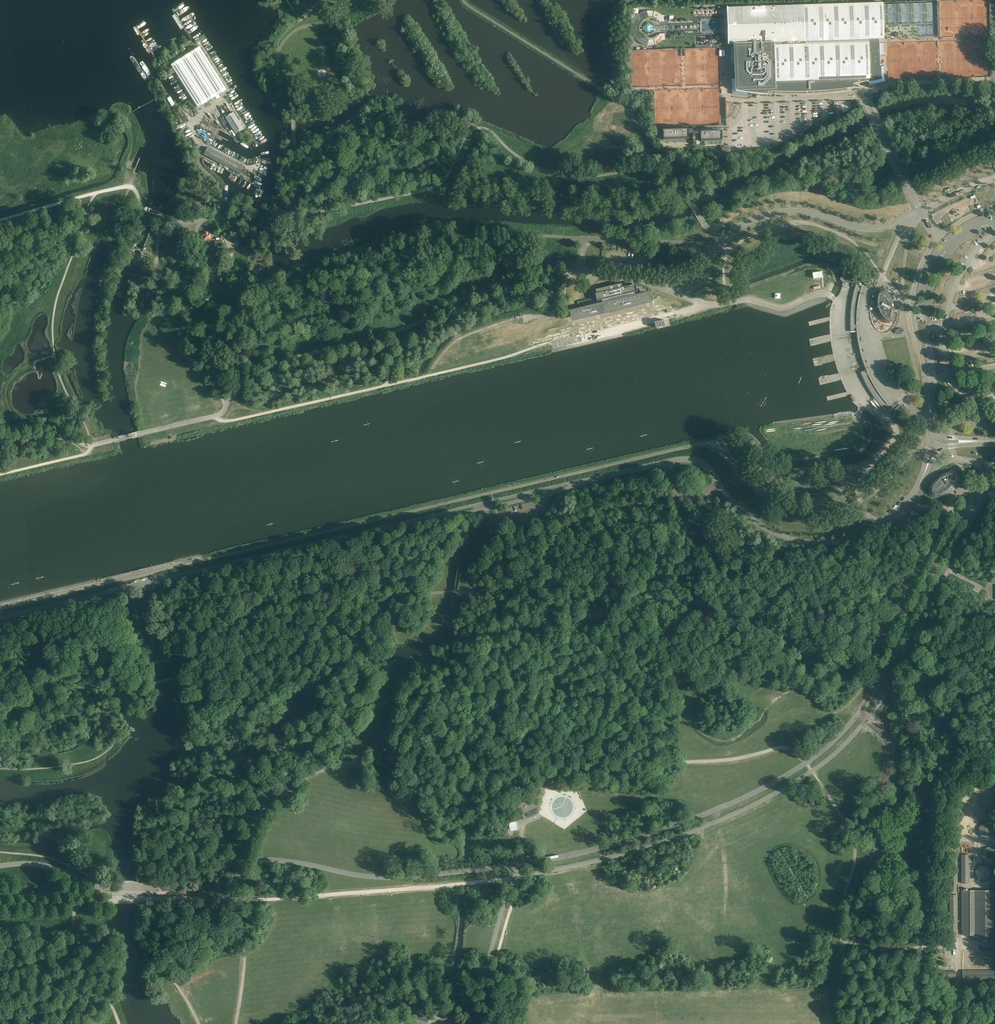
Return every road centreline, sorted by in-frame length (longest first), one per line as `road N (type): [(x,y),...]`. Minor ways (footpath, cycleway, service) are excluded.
road 1 (tertiary): [(0,617),(450,511)]
road 2 (tertiary): [(578,482),(700,462),(758,524),(824,543),(888,519),(926,470)]
road 3 (unclassified): [(930,402),(913,302),(937,238)]
road 4 (residential): [(937,238),(868,107)]
road 5 (tertiary): [(578,482),(450,511)]
road 6 (tertiary): [(450,511),(578,482)]

